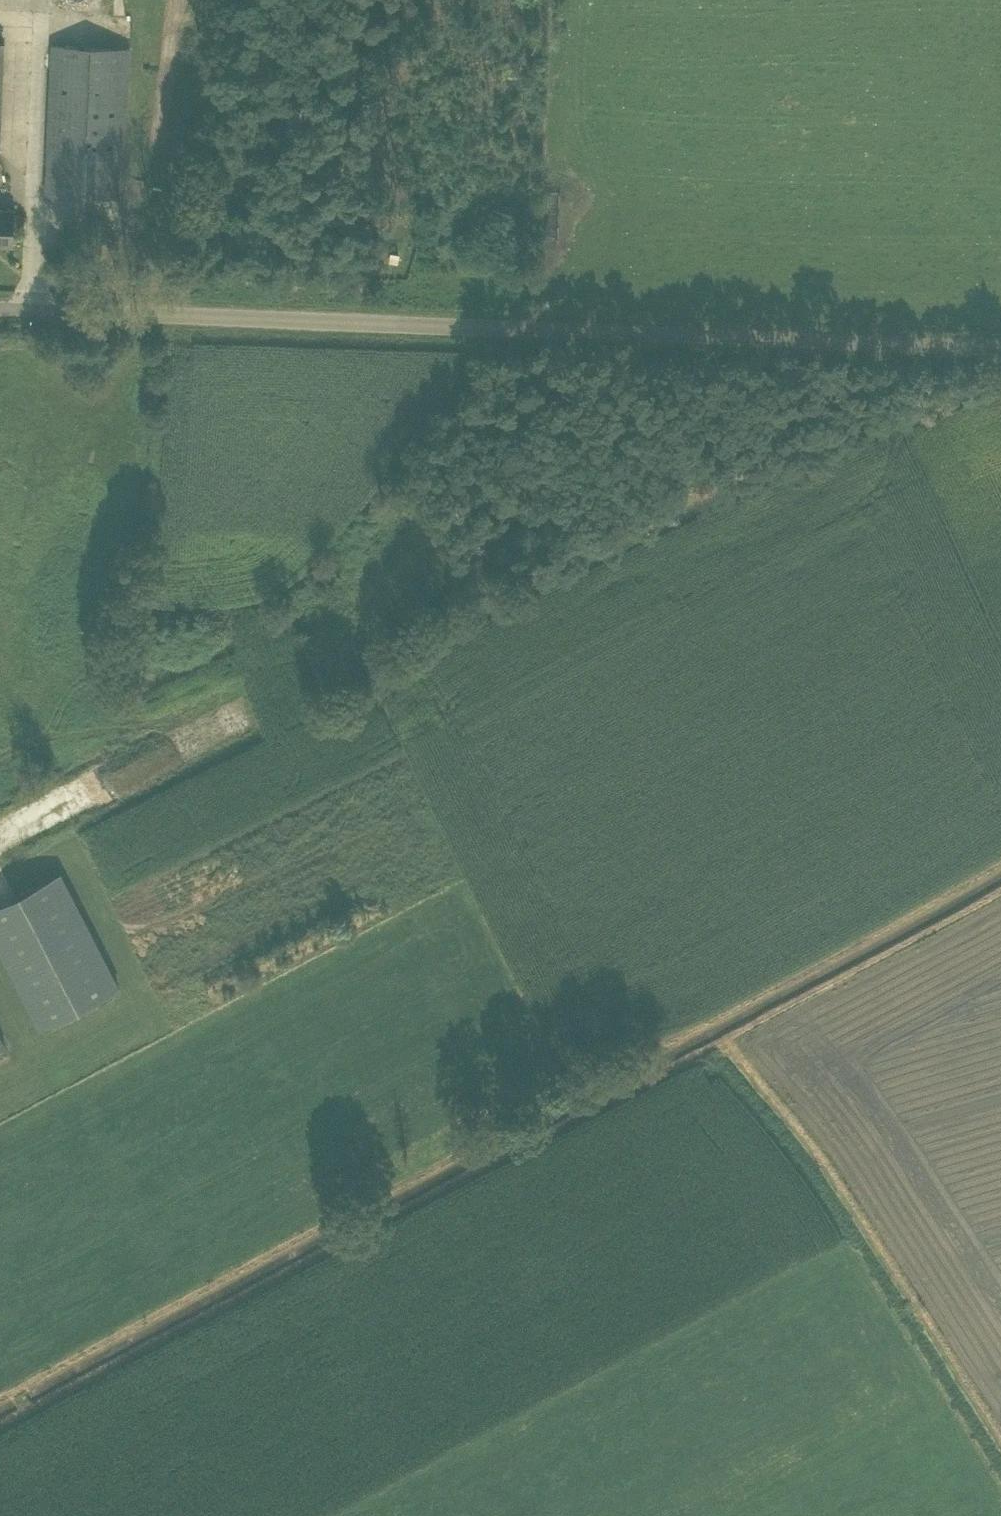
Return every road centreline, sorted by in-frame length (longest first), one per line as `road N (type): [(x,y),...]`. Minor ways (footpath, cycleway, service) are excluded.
road 1 (unclassified): [(1000,344),(0,308)]

